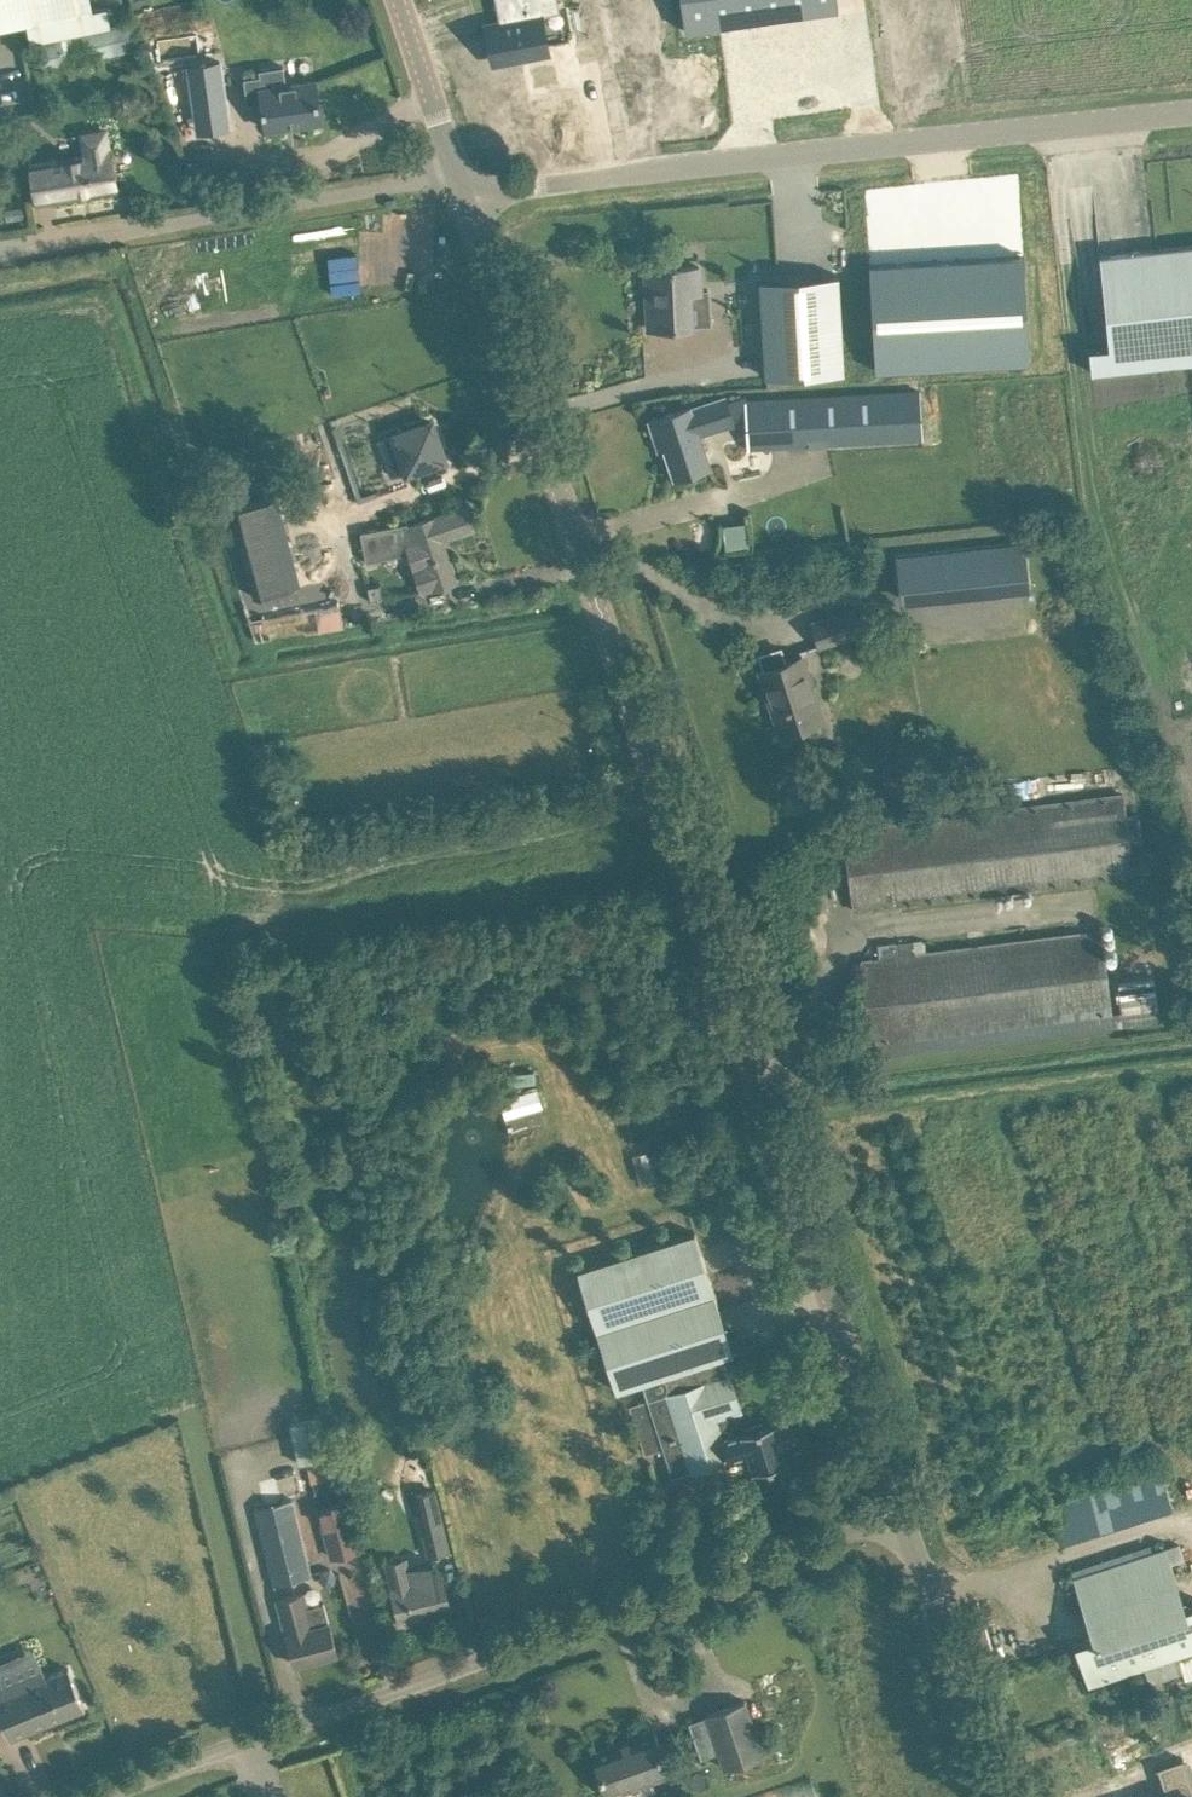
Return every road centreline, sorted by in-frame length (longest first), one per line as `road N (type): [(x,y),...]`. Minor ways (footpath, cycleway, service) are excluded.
road 1 (unclassified): [(909,1522),(468,196)]
road 2 (unclassified): [(112,1796),(181,1764),(909,1522)]
road 3 (unclassified): [(468,196),(1191,117)]
road 4 (unclassified): [(1001,1796),(909,1522)]
road 5 (unclassified): [(468,196),(400,0)]

